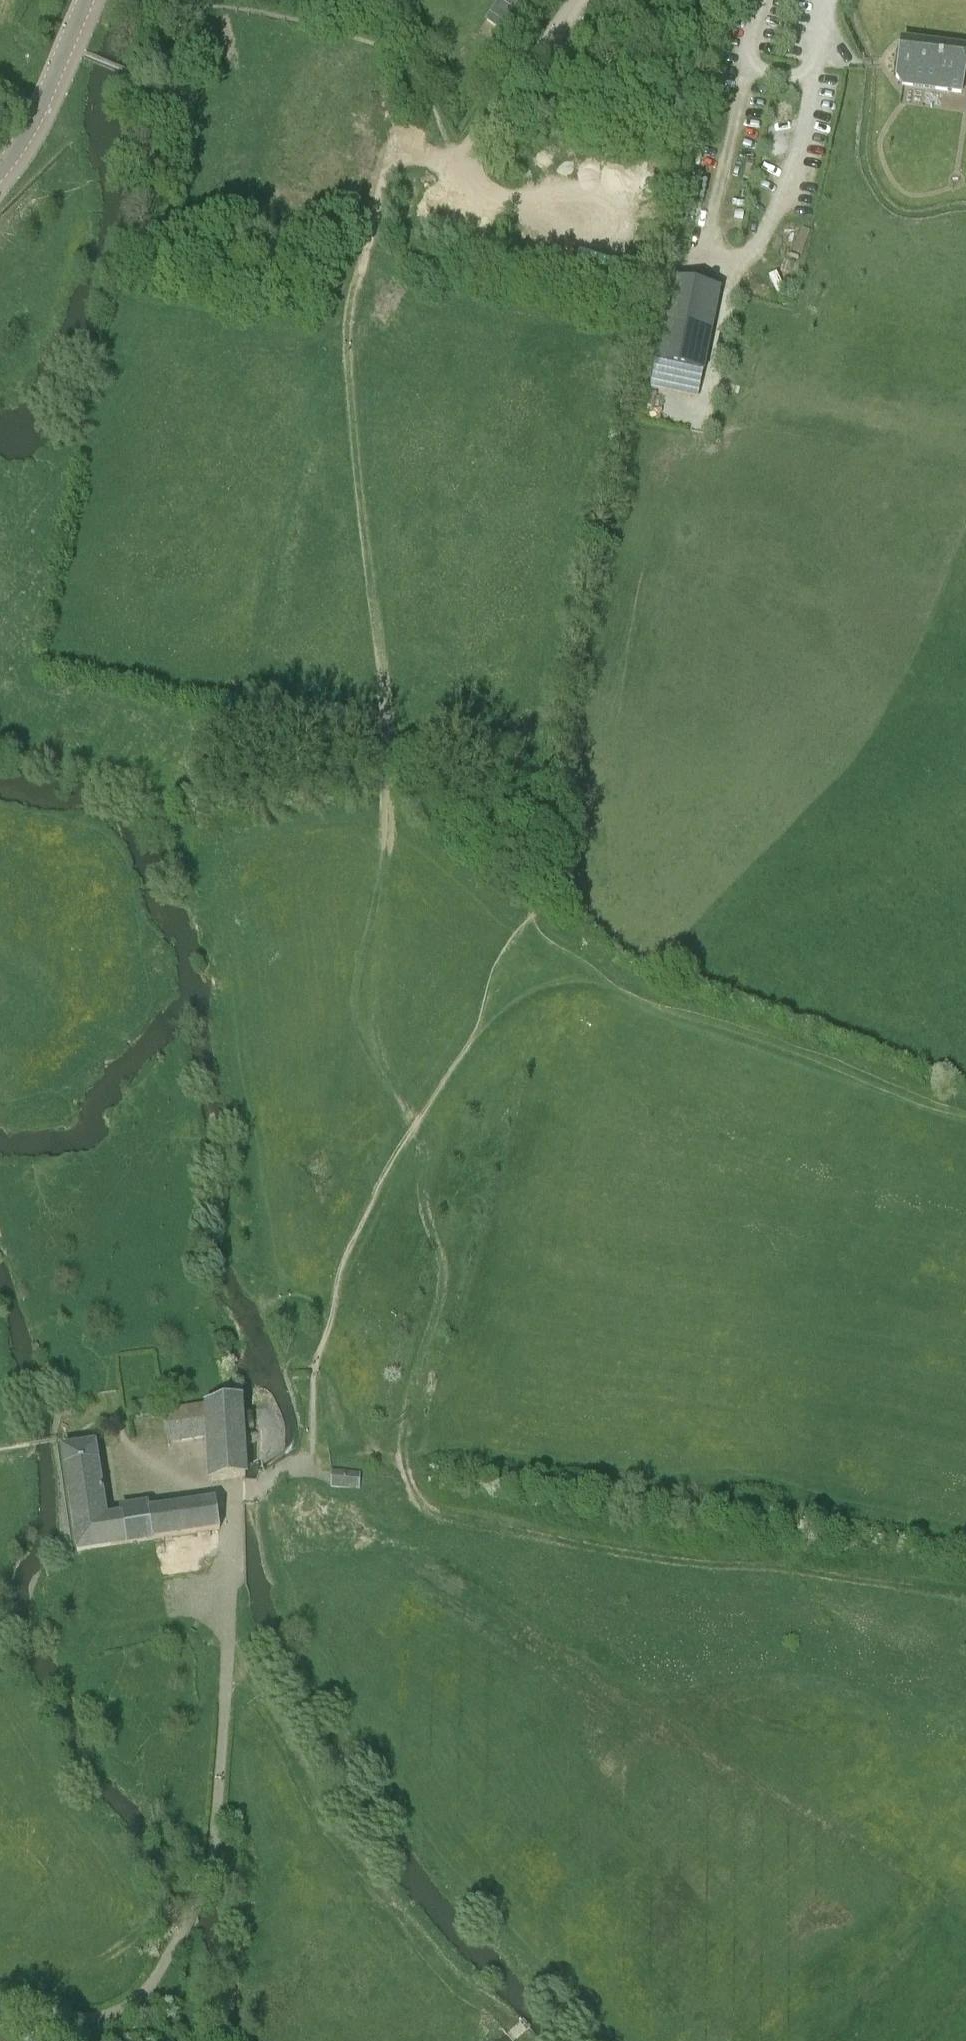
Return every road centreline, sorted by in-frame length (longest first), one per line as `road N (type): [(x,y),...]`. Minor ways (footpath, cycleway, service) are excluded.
road 1 (track): [(965,1596),(711,1567),(485,1527),(445,1519),(412,1489),(404,1440),(441,1265),(424,1193),(427,1152),(377,1023),(389,678),(345,346),(376,212)]
road 2 (track): [(752,58),(742,67),(721,165),(708,251),(720,257),(741,258),(776,220),(803,144),(806,70)]
road 3 (tertiary): [(0,171),(32,123),(86,0)]

